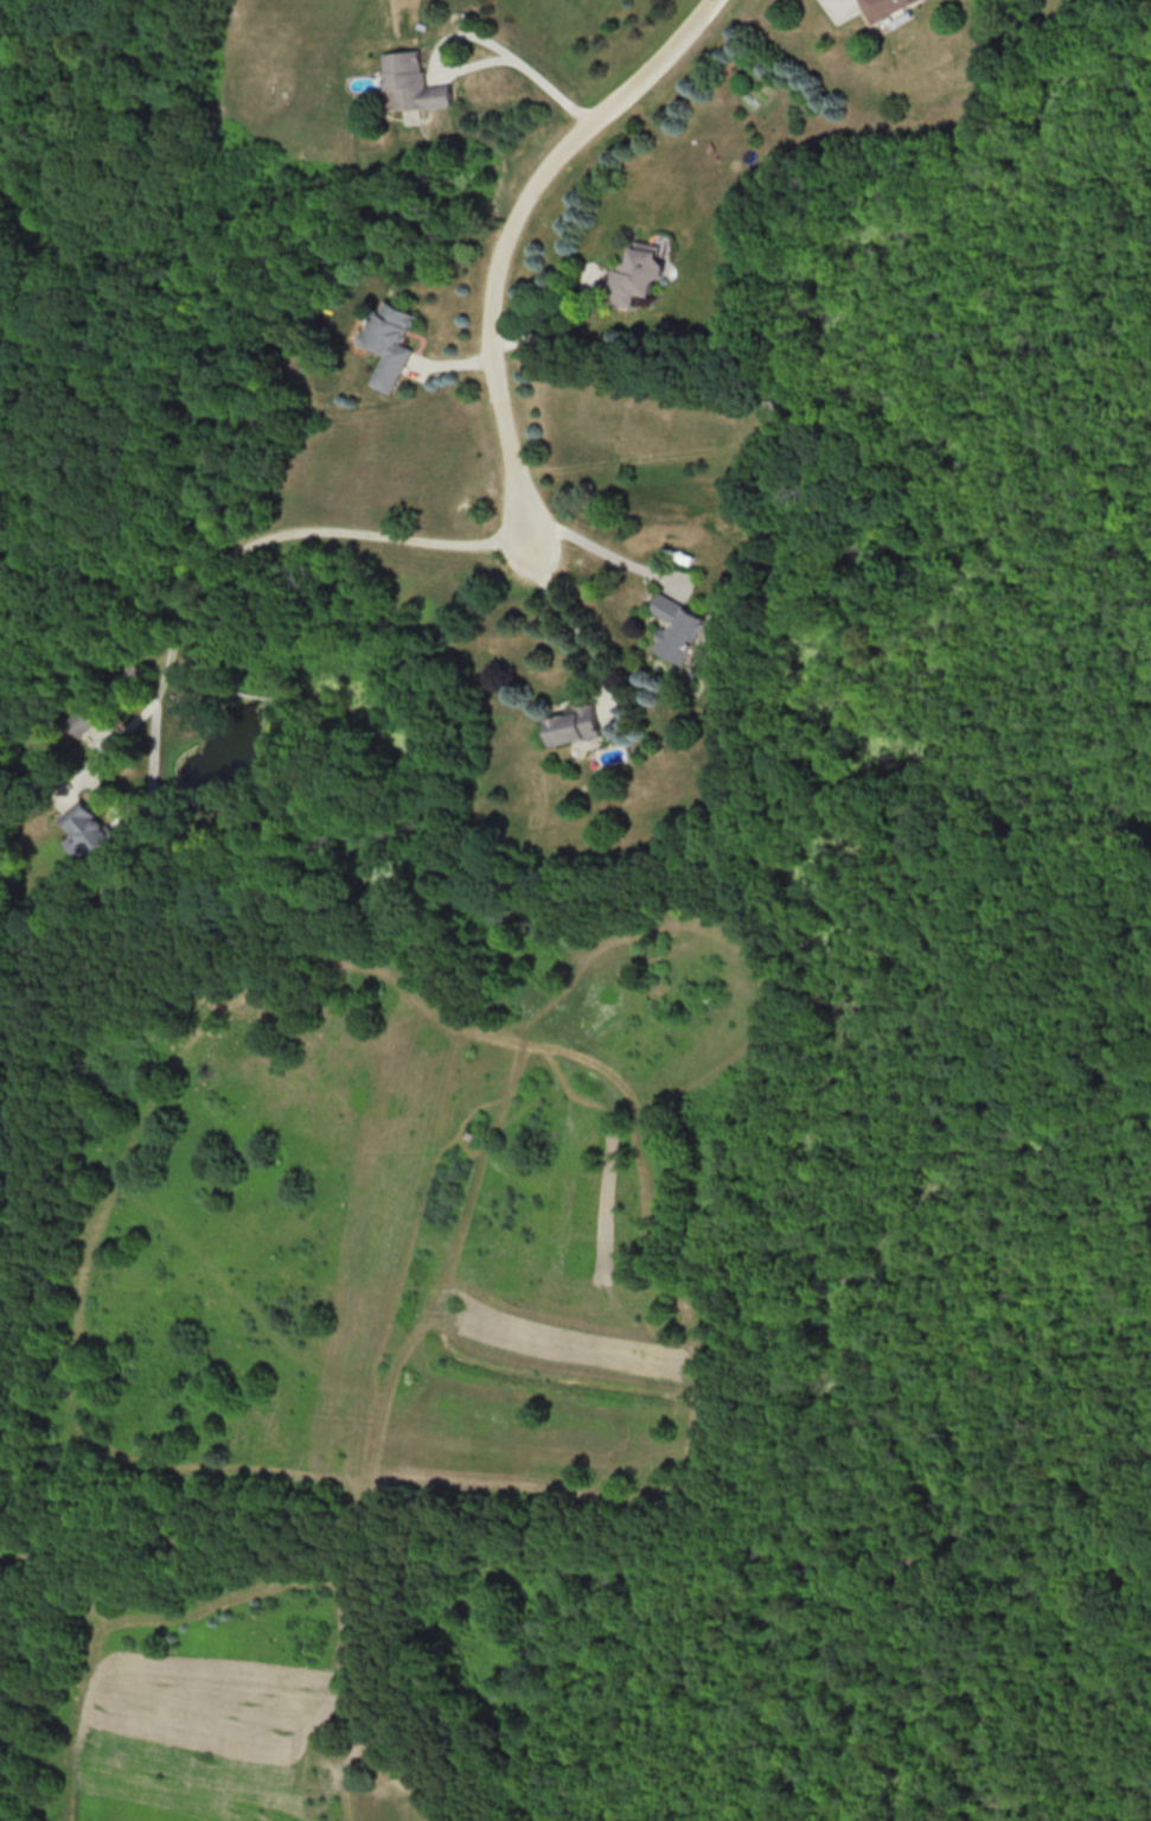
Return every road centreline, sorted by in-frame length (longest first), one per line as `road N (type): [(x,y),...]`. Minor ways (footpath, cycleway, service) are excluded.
road 1 (residential): [(709,0),(536,179),(503,251),(492,314),(495,400),(530,529)]

